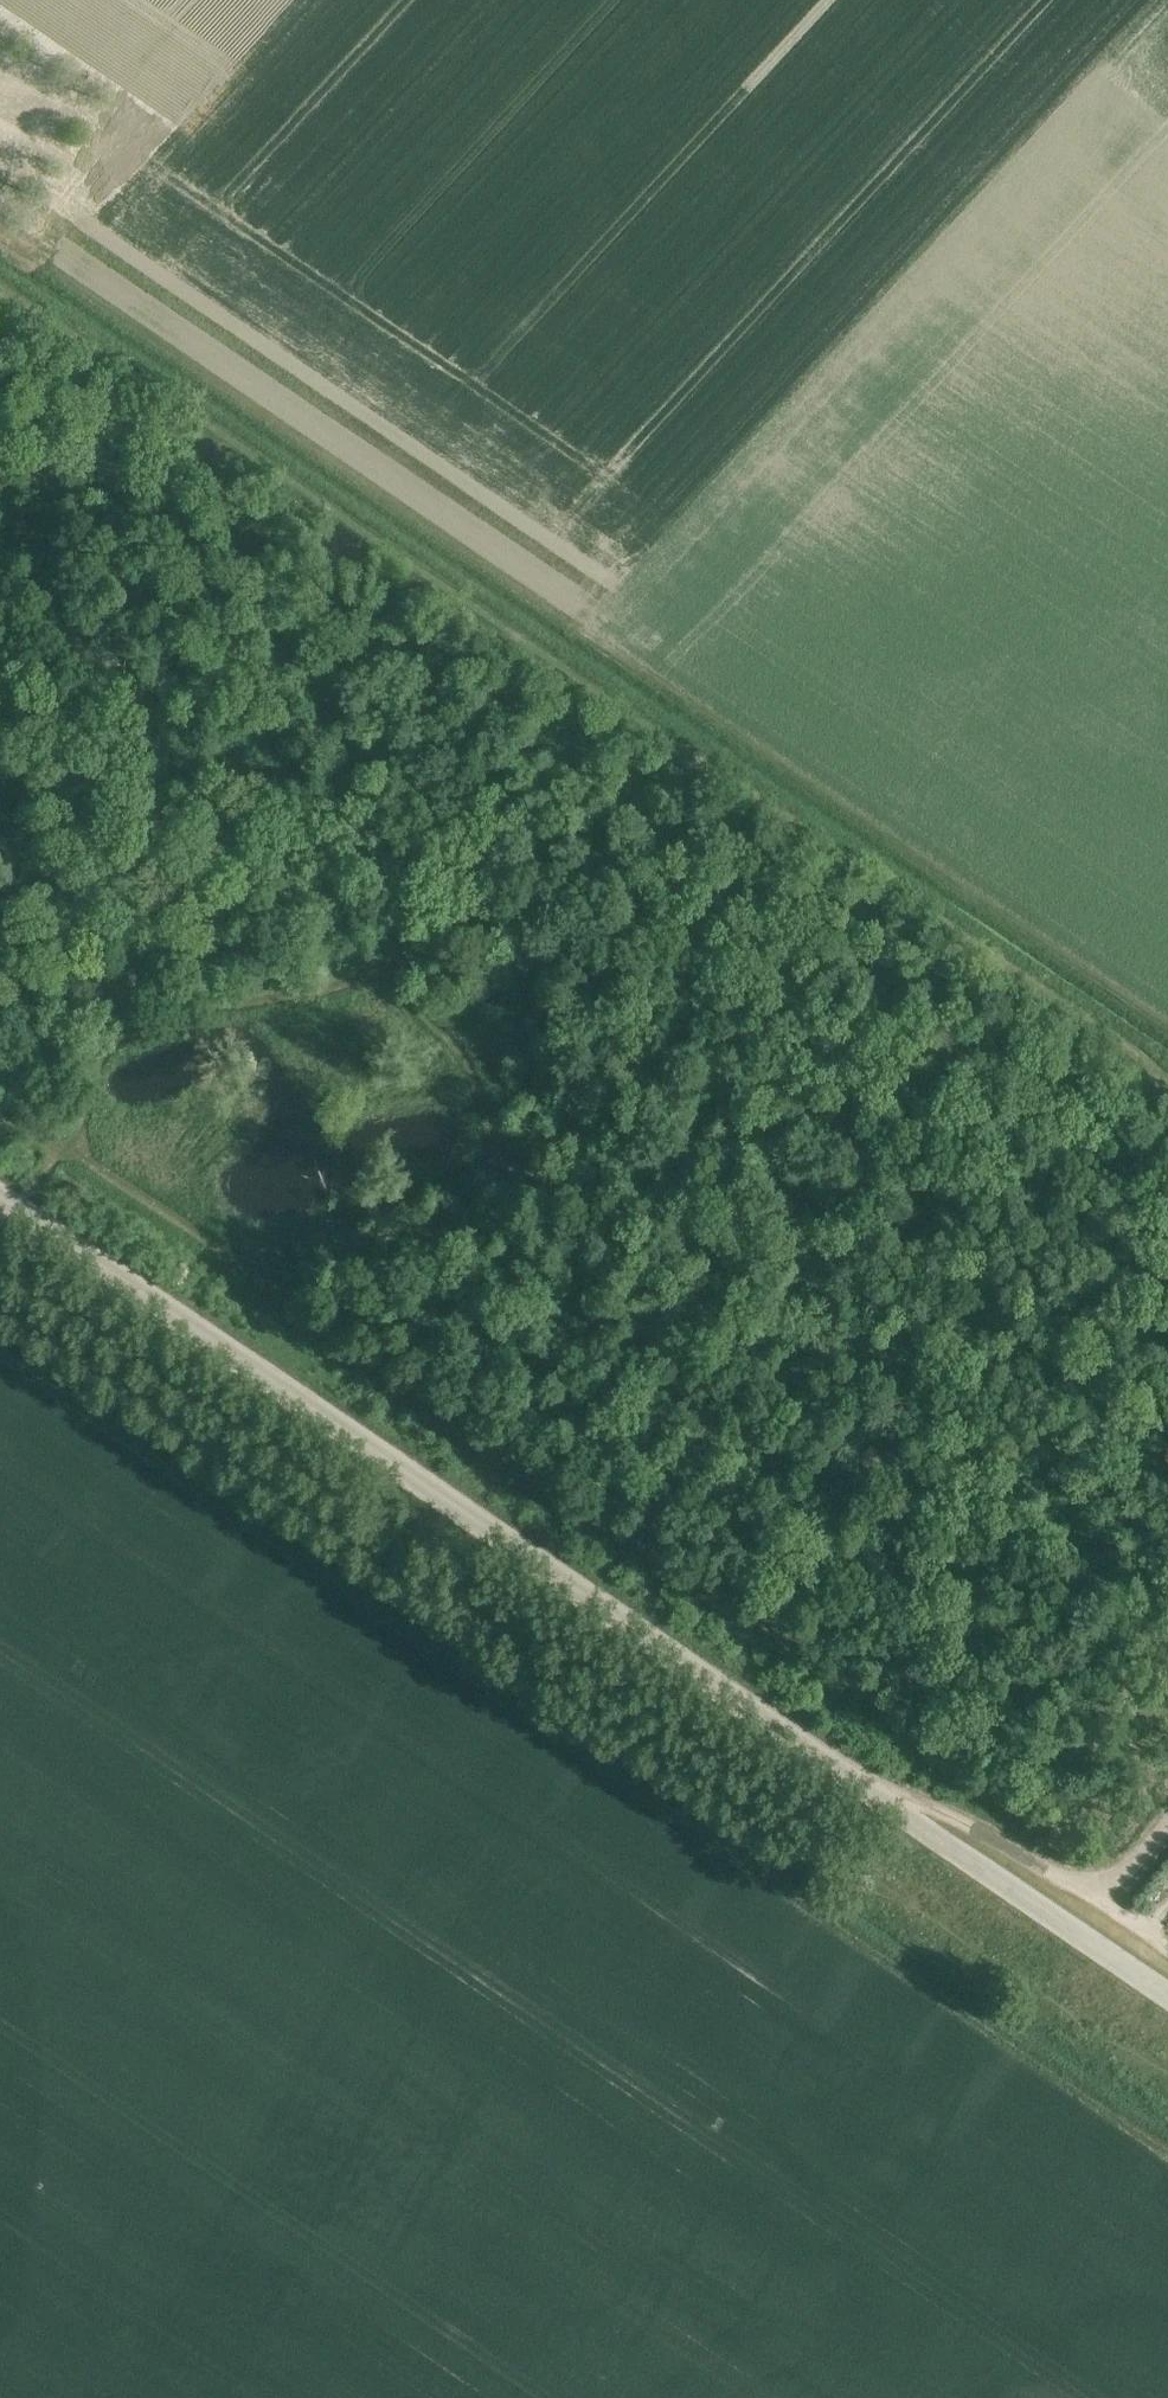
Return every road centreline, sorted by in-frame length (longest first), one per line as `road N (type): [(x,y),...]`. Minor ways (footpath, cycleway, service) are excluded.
road 1 (unclassified): [(887,1806),(0,1195)]
road 2 (unclassified): [(1167,1996),(887,1806)]
road 3 (unclassified): [(1167,1950),(976,1830),(918,1803),(887,1806)]

